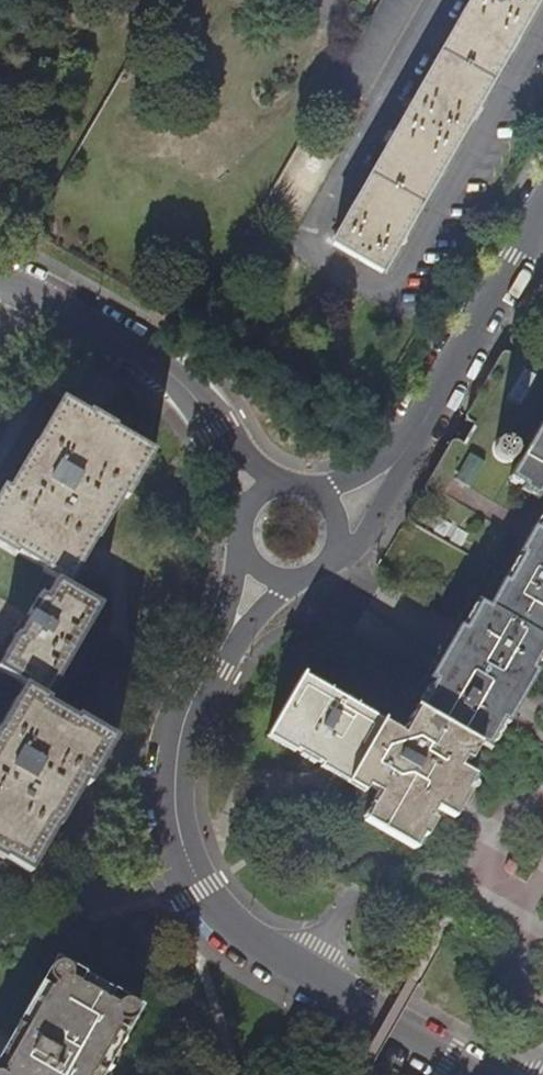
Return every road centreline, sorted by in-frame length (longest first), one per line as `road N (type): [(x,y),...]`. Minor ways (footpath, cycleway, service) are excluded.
road 1 (residential): [(226,639),(176,753),(178,844),(200,892),(252,942),(481,1074)]
road 2 (residential): [(226,448),(187,388),(150,359),(0,286)]
road 3 (residential): [(542,219),(405,454)]
road 4 (residential): [(333,558),(361,545),(394,493),(405,454)]

